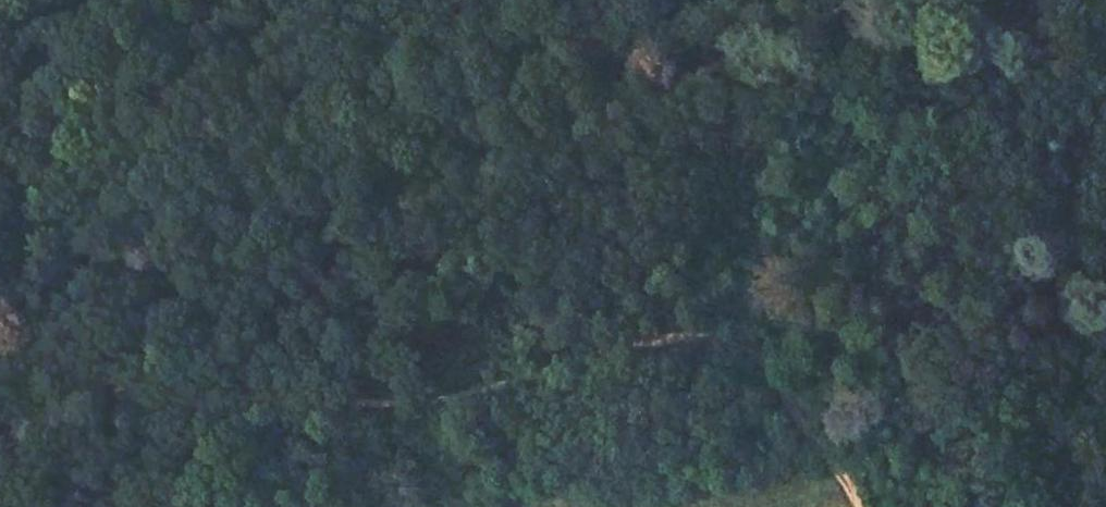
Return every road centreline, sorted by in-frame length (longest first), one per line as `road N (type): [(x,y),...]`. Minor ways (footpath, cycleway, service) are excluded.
road 1 (track): [(620,0),(372,210),(257,262),(159,332),(127,367),(125,394),(141,409),(285,397),(409,405),(650,341),(731,341),(765,362),(858,506)]
road 2 (track): [(993,0),(1058,47),(1076,92),(1070,426),(1079,506)]
road 3 (track): [(372,210),(444,191),(856,0)]
road 4 (track): [(0,96),(142,0)]

